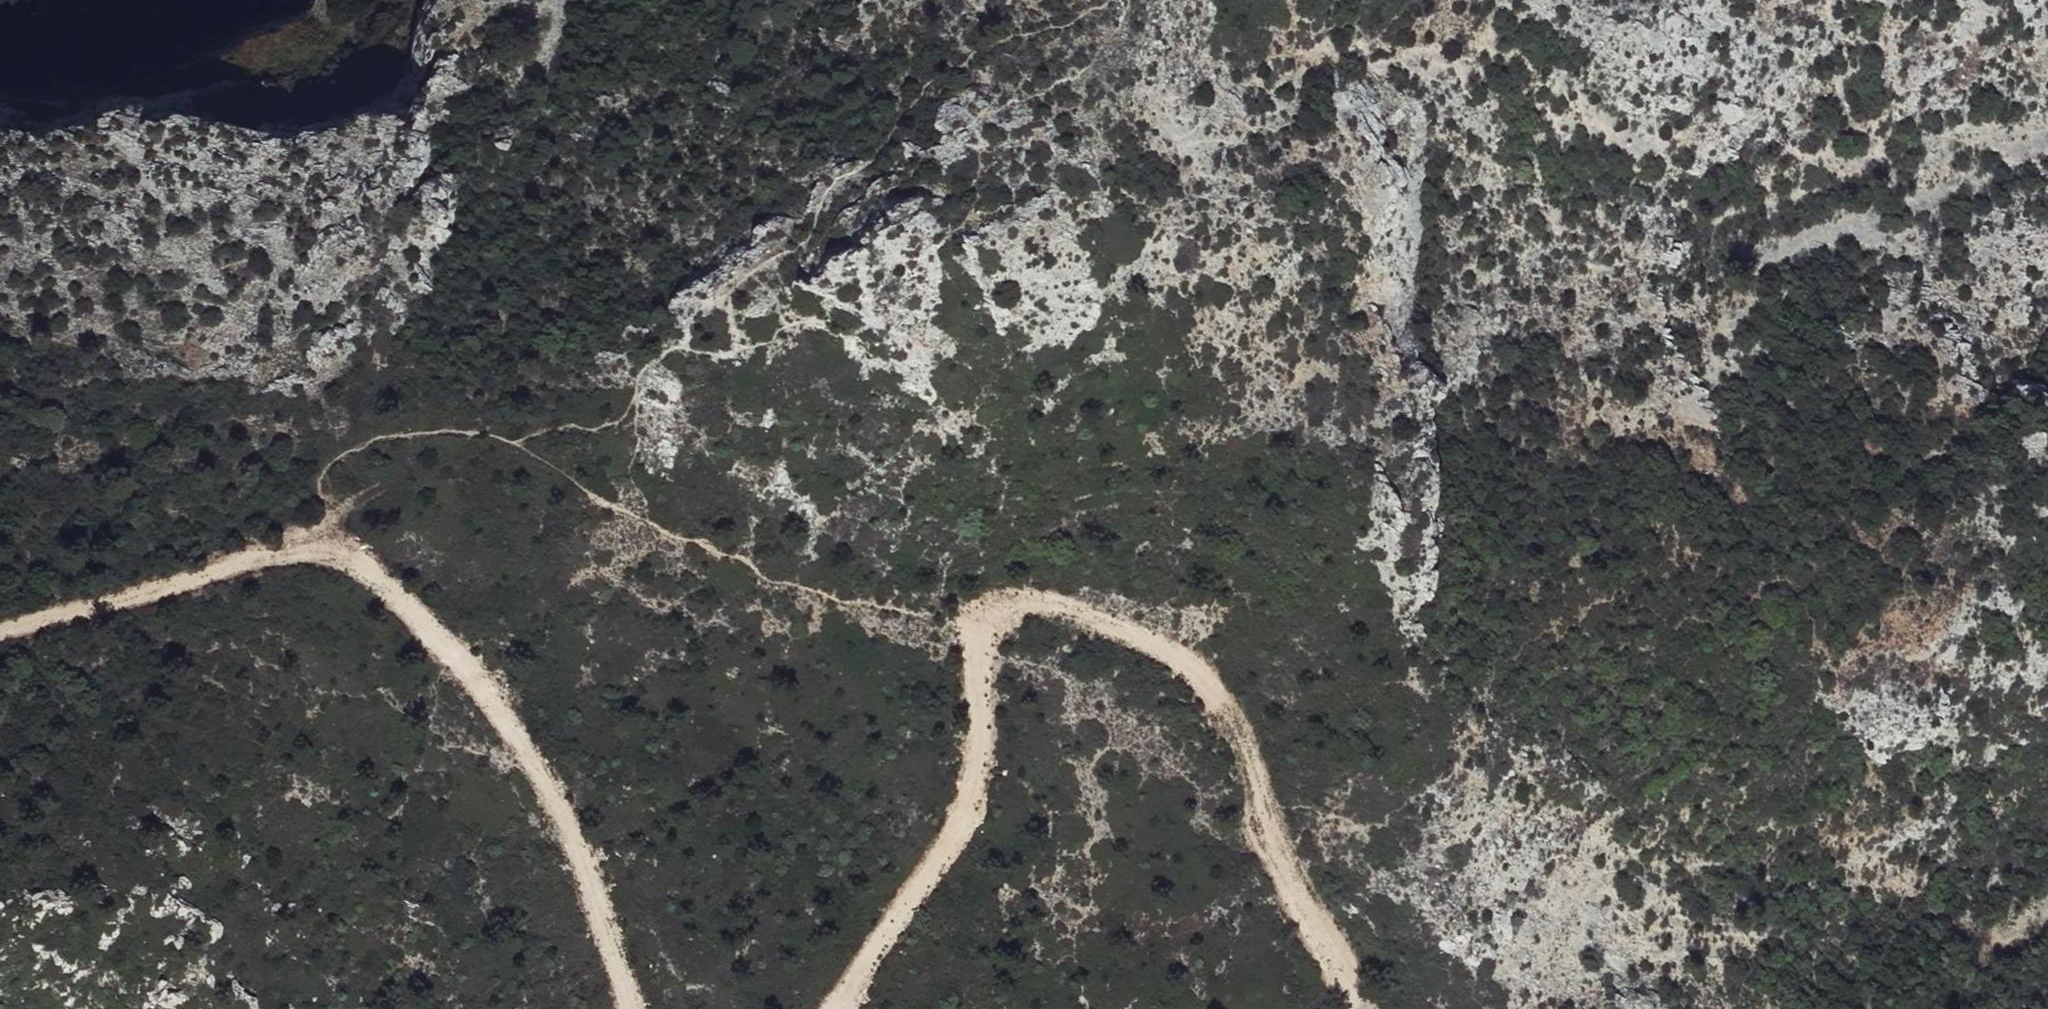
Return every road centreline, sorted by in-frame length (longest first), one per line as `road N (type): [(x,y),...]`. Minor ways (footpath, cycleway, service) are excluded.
road 1 (track): [(837,1008),(965,814),(980,756),(977,651),(997,615),(1030,604),(1069,608),(1165,646),(1220,696),(1251,734),(1277,816),(1364,979),(1371,1008)]
road 2 (track): [(0,632),(281,559),(325,557),(356,568),(403,604),(495,707),(545,779),(632,1008)]

